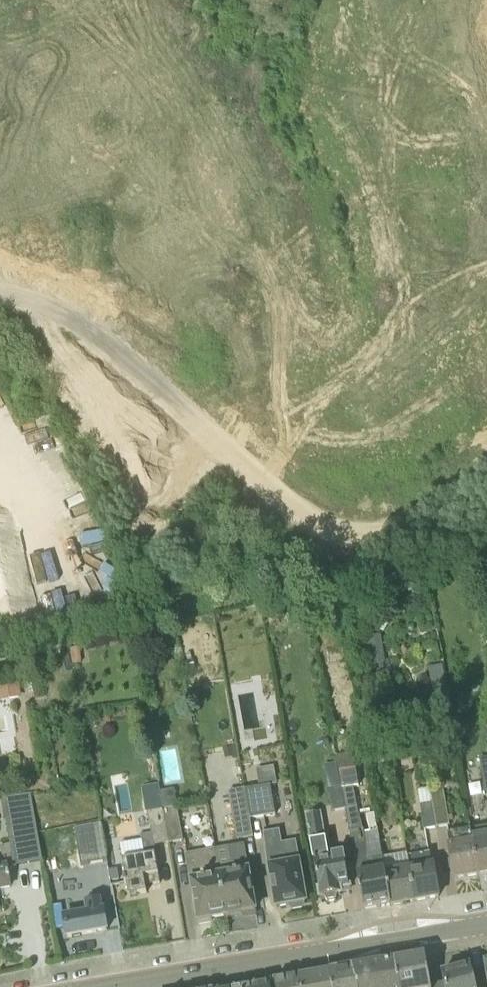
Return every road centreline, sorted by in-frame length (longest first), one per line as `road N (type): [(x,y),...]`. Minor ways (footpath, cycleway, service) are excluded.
road 1 (tertiary): [(117,986),(486,924)]

